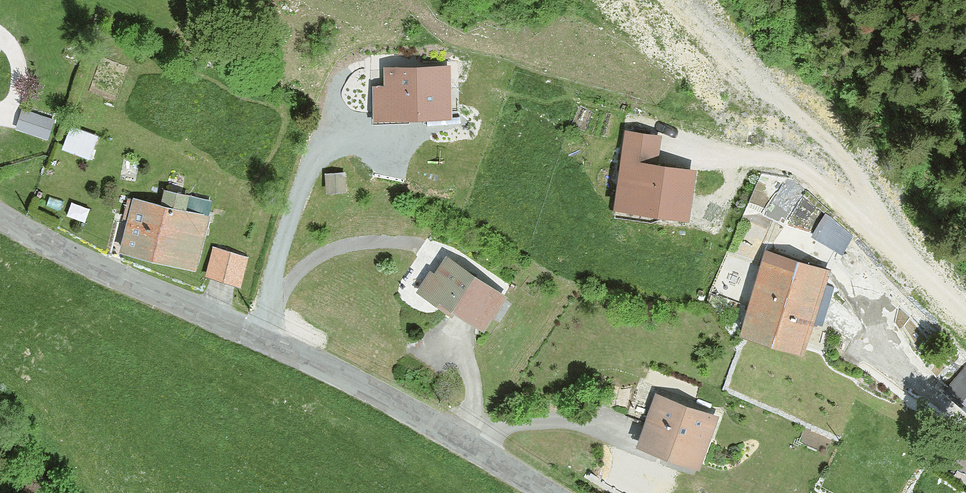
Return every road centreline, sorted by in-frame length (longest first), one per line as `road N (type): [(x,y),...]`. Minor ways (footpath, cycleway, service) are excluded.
road 1 (tertiary): [(0,215),(373,389),(547,492)]

